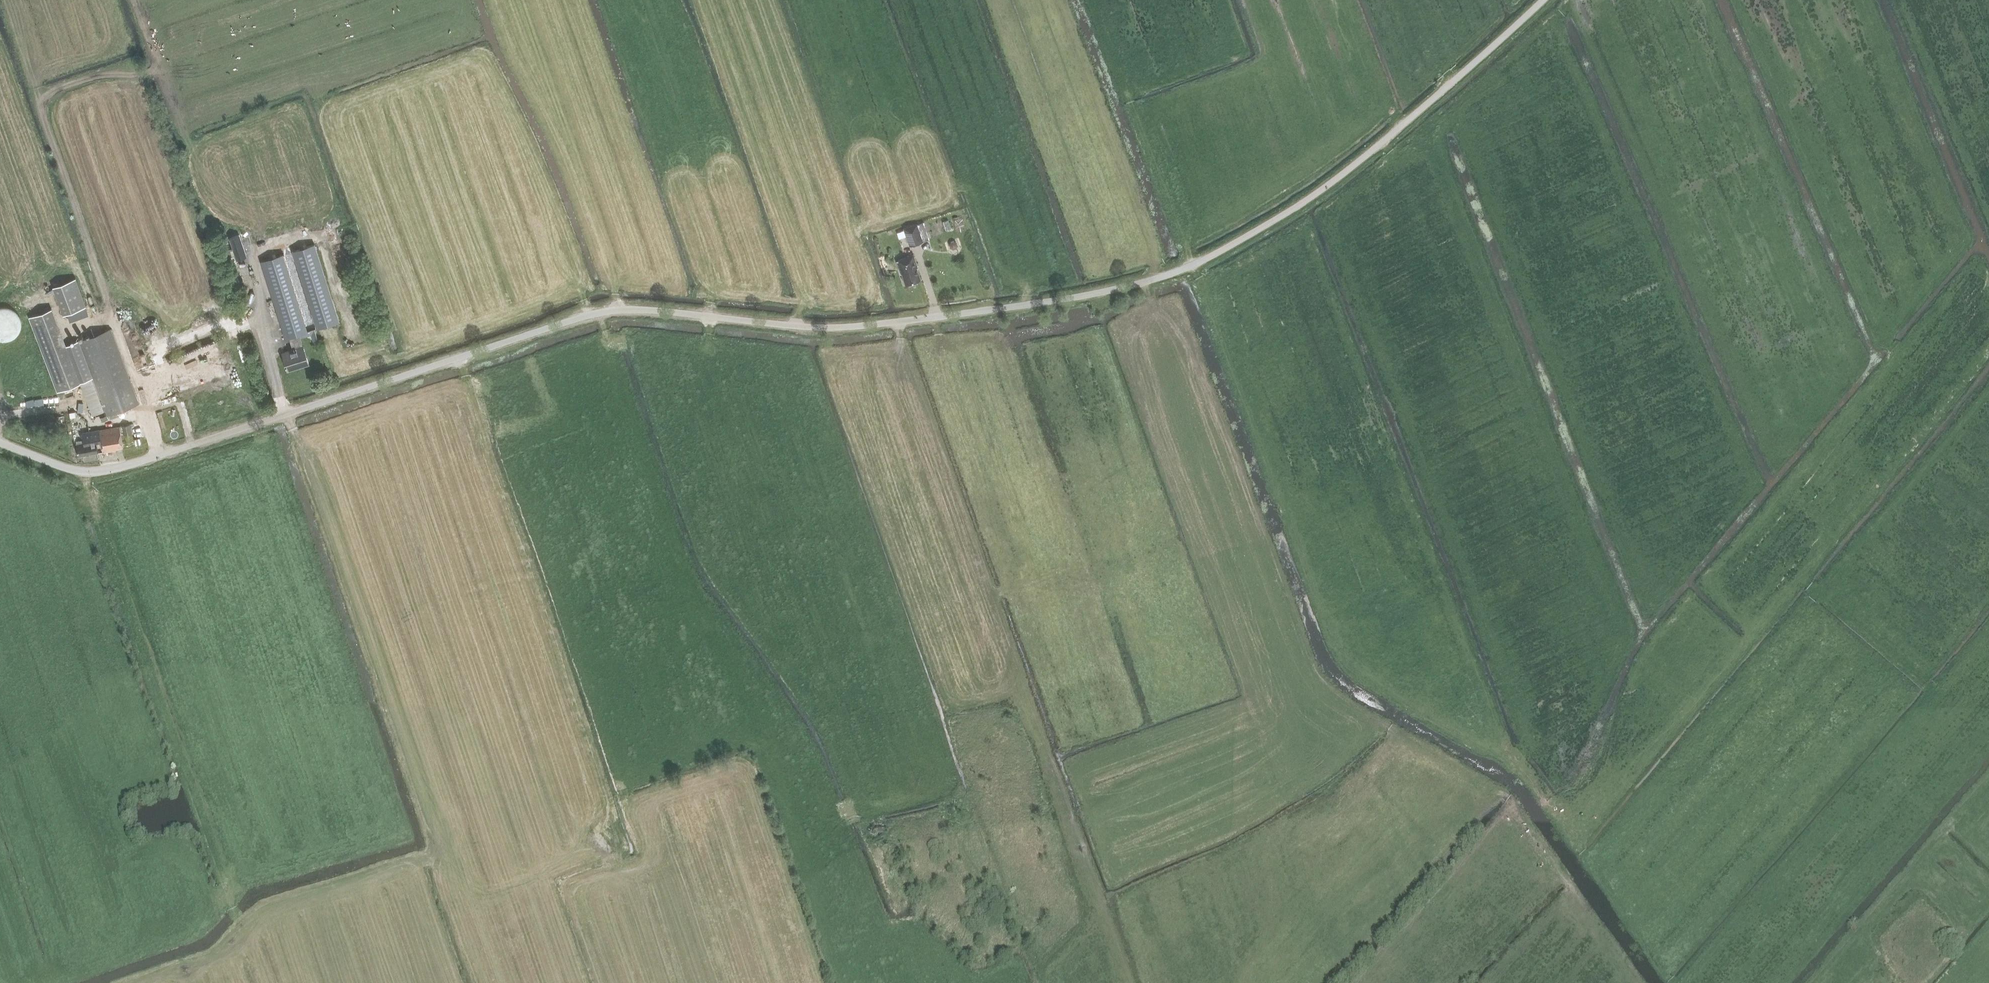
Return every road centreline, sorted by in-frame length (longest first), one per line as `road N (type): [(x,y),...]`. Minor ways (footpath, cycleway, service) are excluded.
road 1 (unclassified): [(0,442),(94,473),(620,309),(850,327),(1156,279),(1207,259),(1323,189),(1542,0)]

